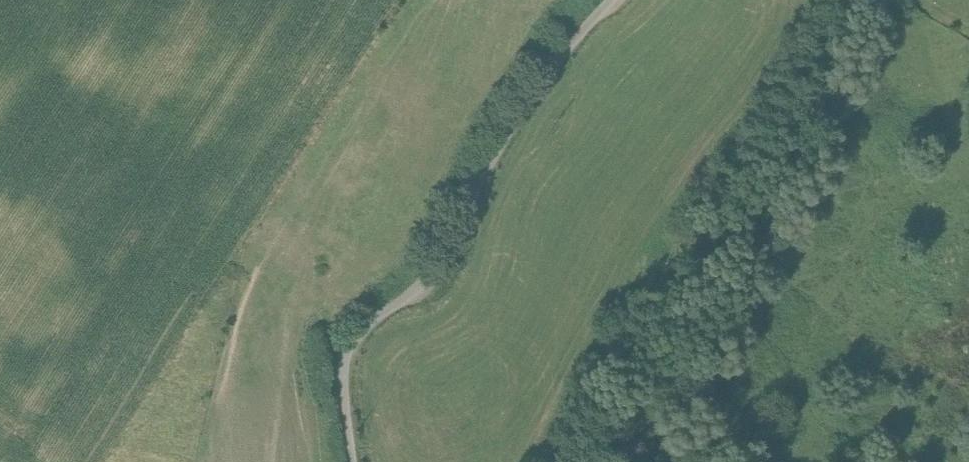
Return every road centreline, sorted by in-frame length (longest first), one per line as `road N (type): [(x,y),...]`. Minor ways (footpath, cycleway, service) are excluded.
road 1 (unclassified): [(351,461),(346,354),(384,310),(434,275),(528,103),(611,0)]

